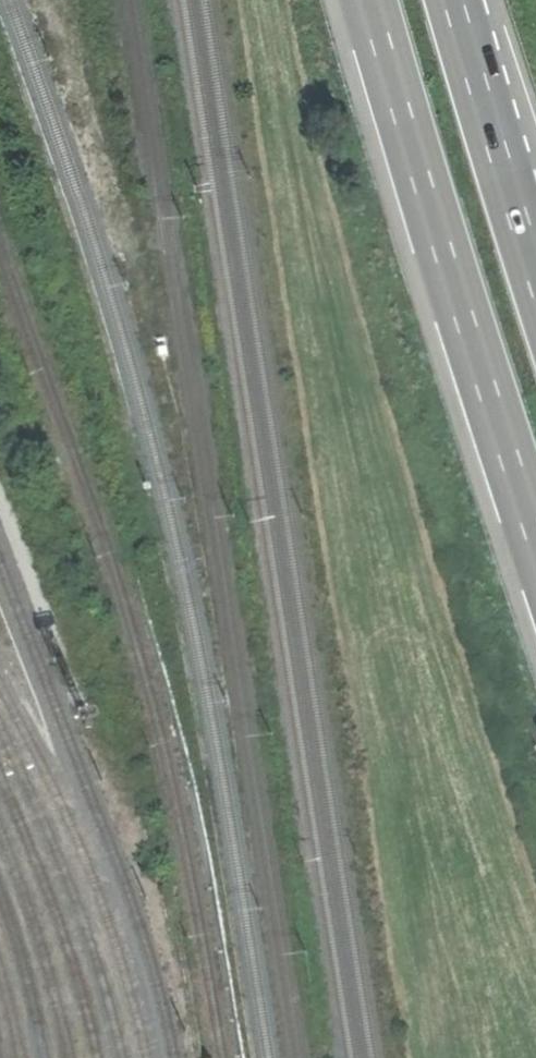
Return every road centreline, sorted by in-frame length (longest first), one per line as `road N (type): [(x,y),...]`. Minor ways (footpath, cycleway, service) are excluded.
road 1 (trunk): [(370,0),(535,540)]
road 2 (trunk): [(535,253),(457,0)]

